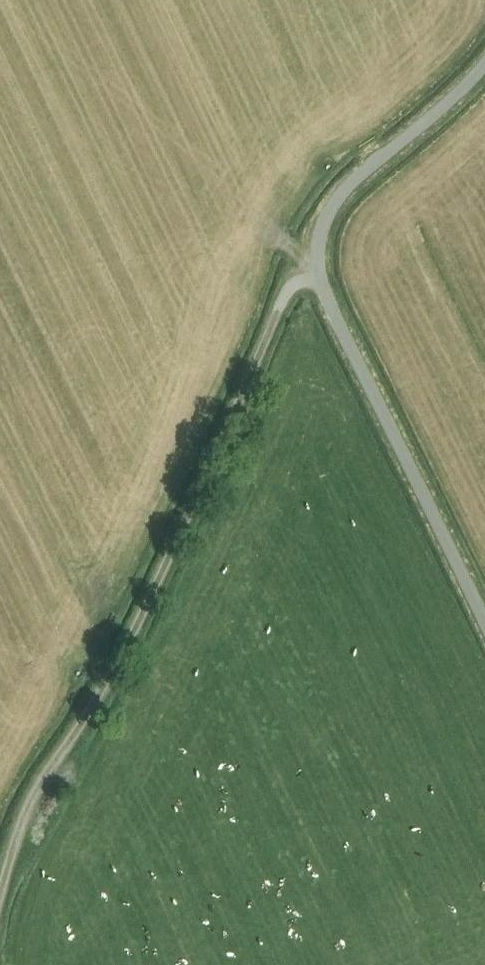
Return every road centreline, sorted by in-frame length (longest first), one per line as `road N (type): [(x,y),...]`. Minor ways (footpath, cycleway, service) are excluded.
road 1 (track): [(319,276),(287,294),(134,636),(25,818),(0,898)]
road 2 (unclassified): [(484,625),(328,303),(317,256),(326,215),(350,185),(484,63)]

